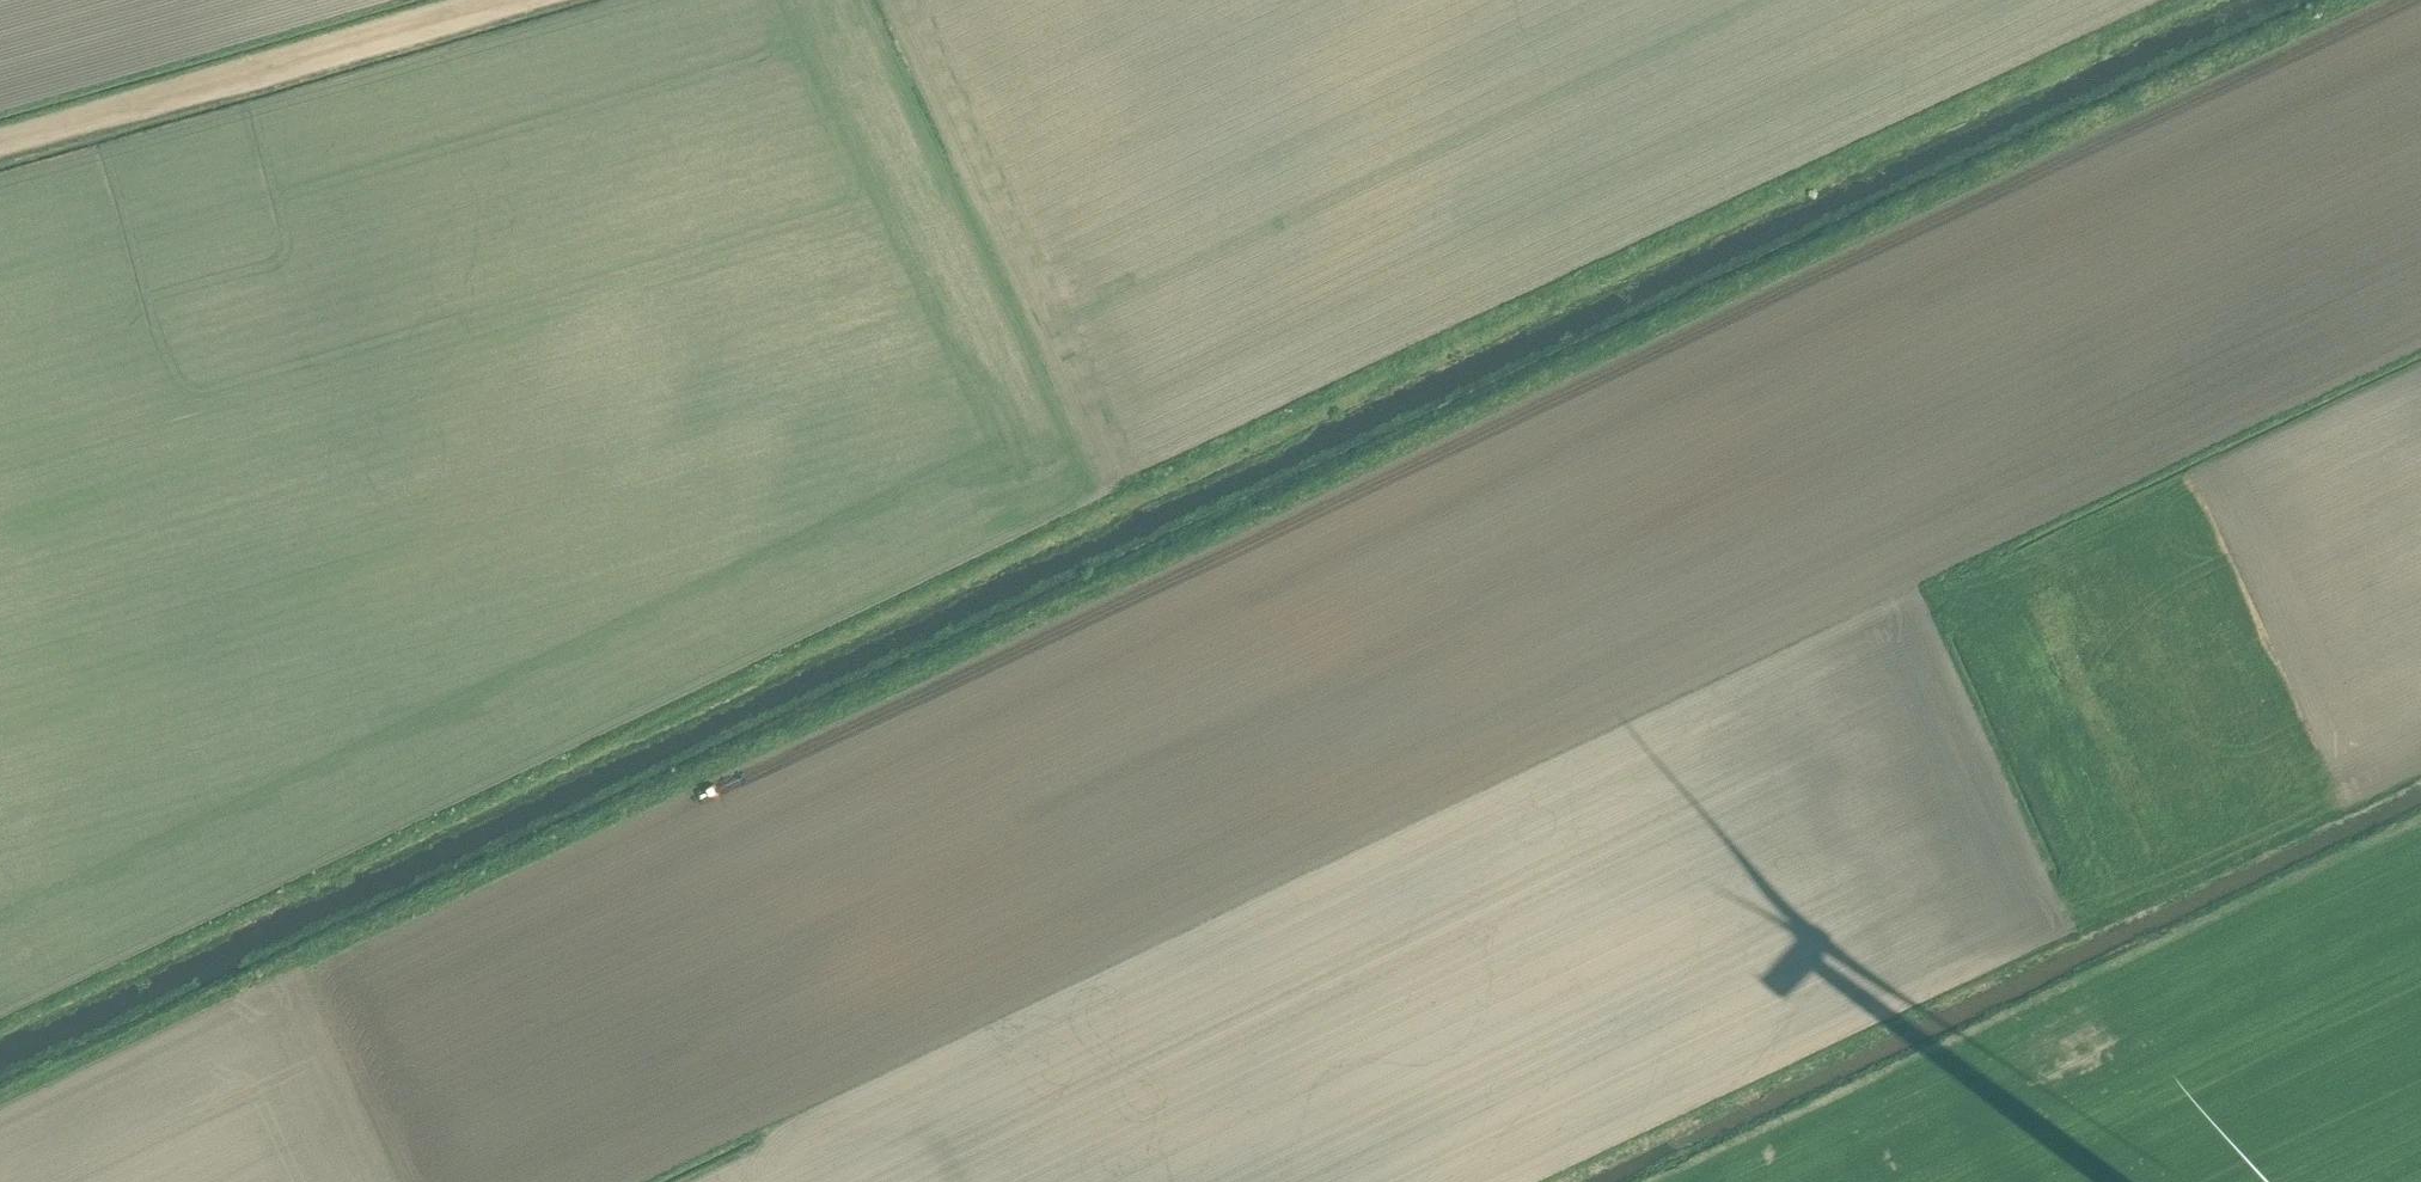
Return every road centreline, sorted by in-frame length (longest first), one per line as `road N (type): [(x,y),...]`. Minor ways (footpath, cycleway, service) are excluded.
road 1 (track): [(0,145),(516,0)]

